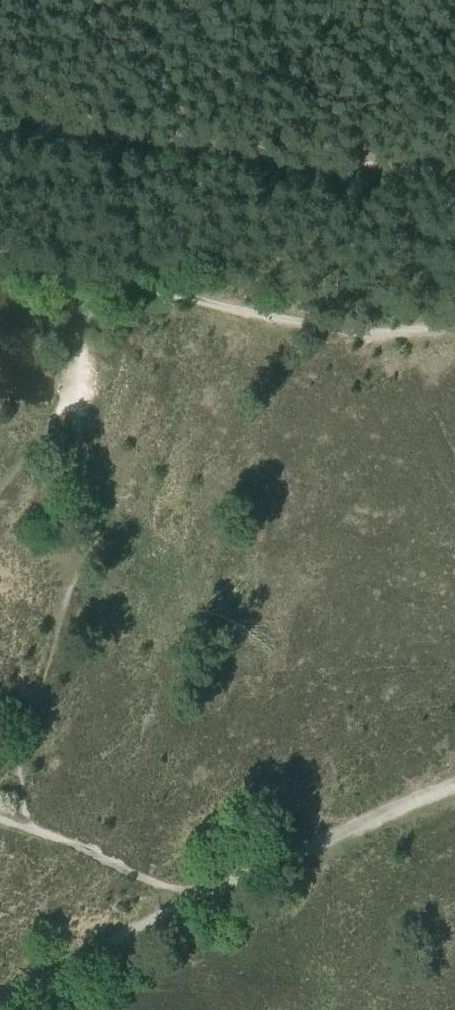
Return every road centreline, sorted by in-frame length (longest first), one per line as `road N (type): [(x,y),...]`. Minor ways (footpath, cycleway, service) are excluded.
road 1 (track): [(454,785),(215,888),(0,1002)]
road 2 (track): [(452,322),(393,330),(310,324),(0,257)]

